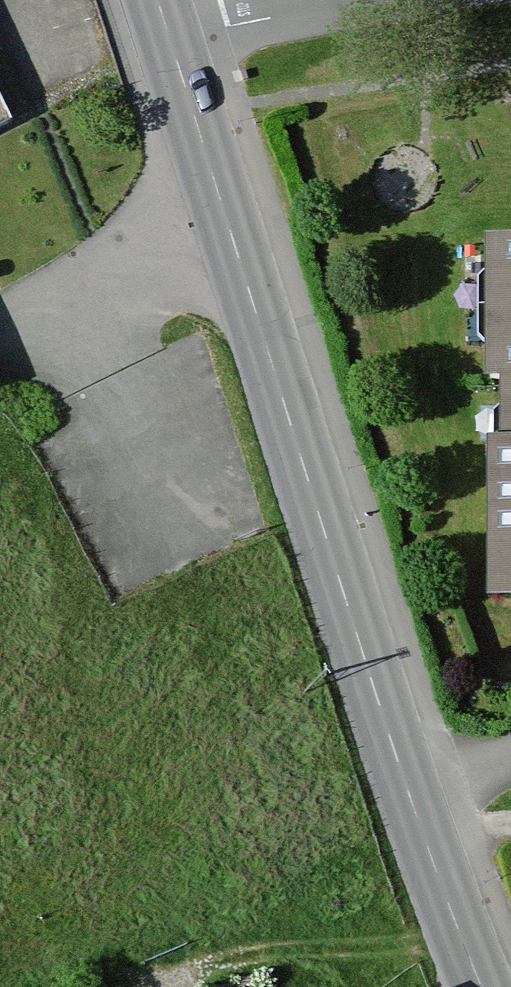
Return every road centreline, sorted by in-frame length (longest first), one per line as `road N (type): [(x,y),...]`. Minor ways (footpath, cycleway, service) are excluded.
road 1 (tertiary): [(414,803),(174,35)]
road 2 (residential): [(174,35),(372,0)]
road 3 (tertiary): [(485,986),(414,803)]

